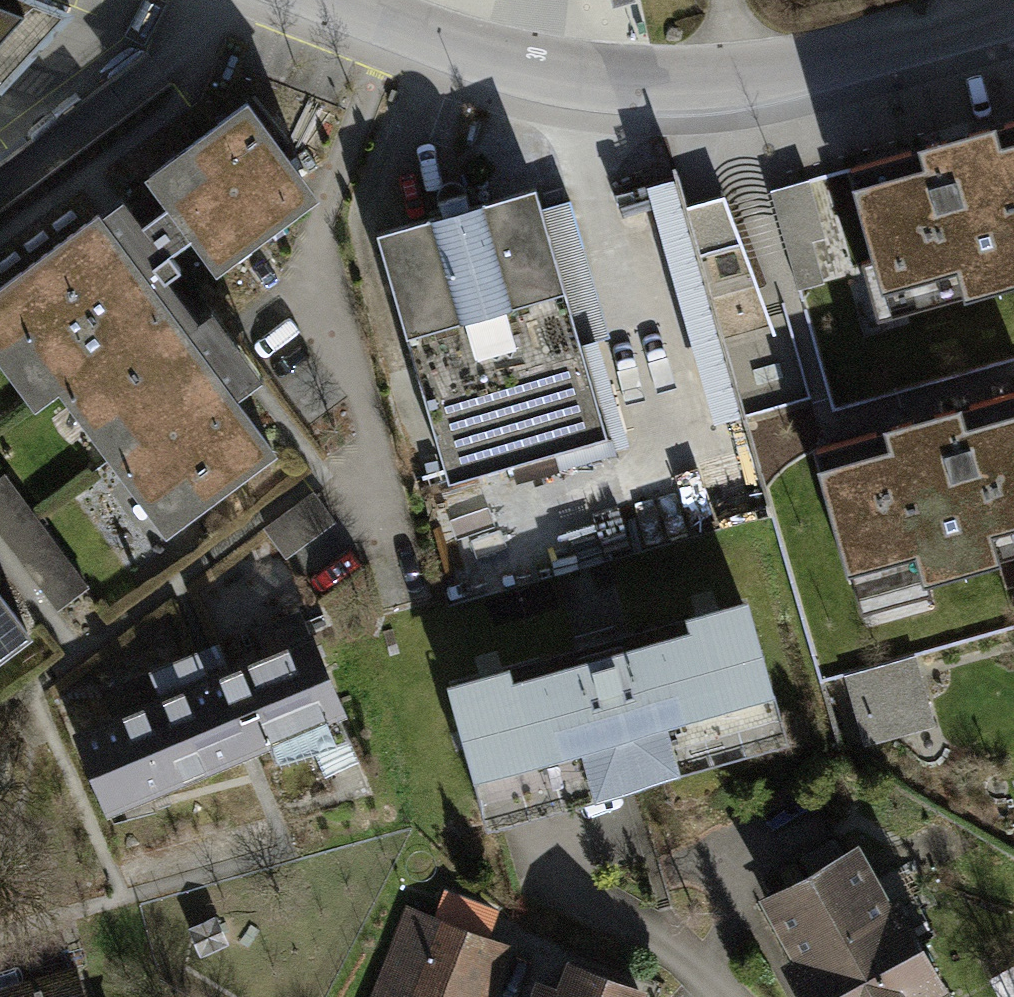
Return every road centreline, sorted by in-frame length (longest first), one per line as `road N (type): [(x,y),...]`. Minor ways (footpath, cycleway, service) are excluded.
road 1 (residential): [(1013,7),(825,63),(659,87),(461,60),(306,0)]

